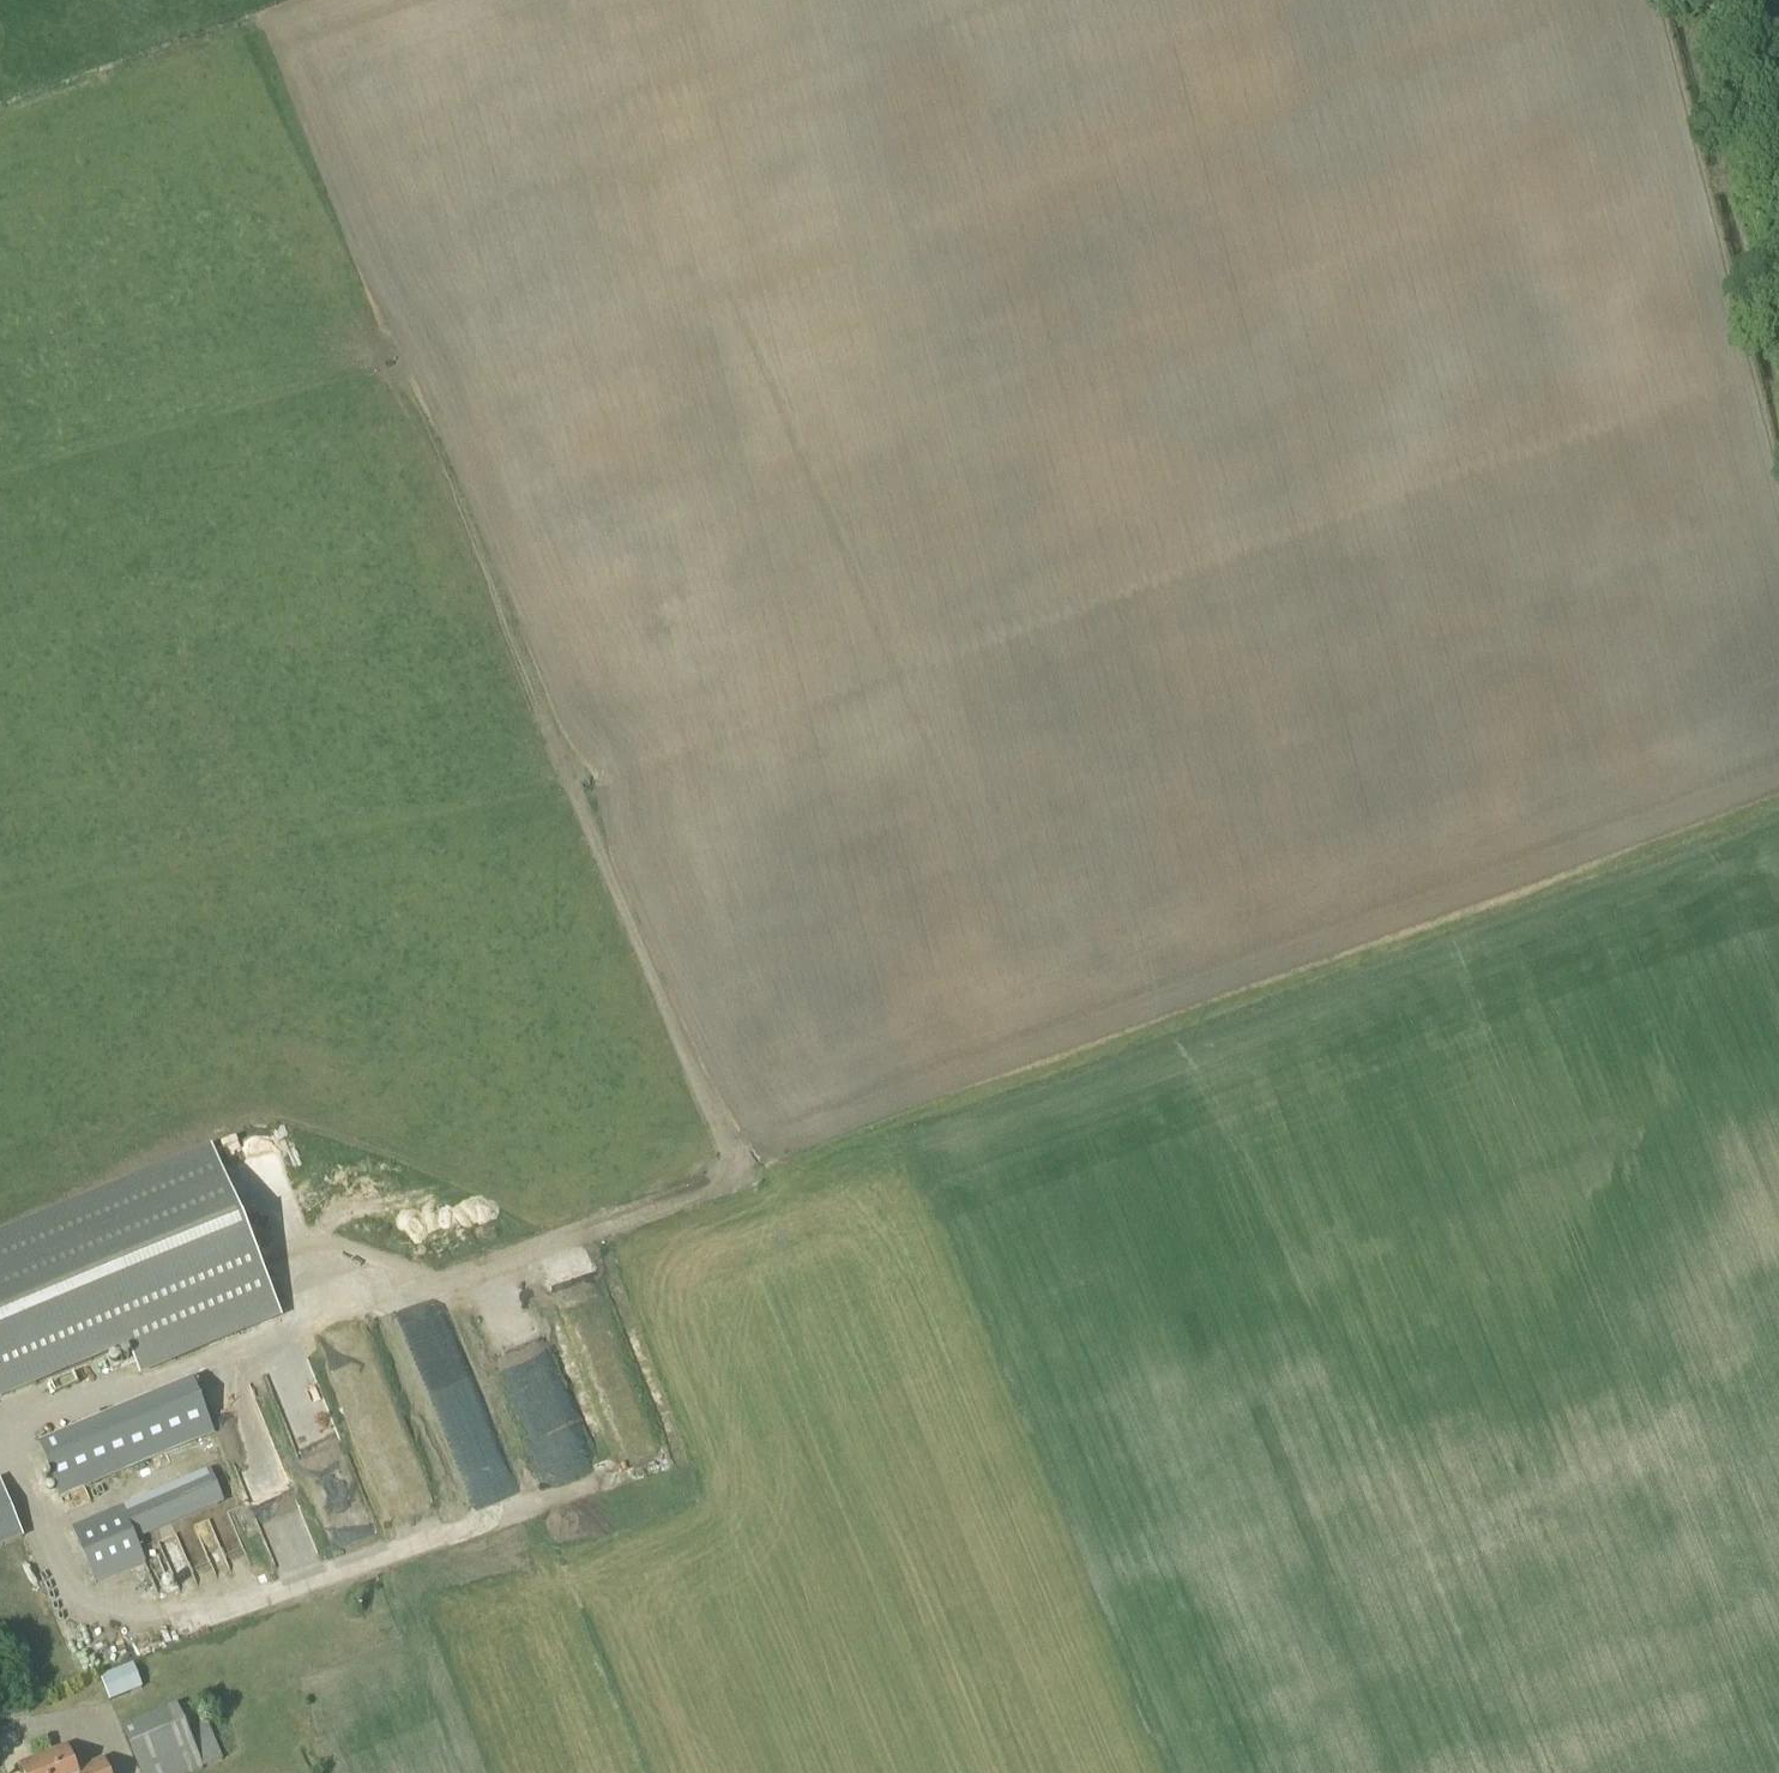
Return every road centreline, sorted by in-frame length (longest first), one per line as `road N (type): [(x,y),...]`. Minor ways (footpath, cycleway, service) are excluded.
road 1 (track): [(1706,0),(1778,284)]

